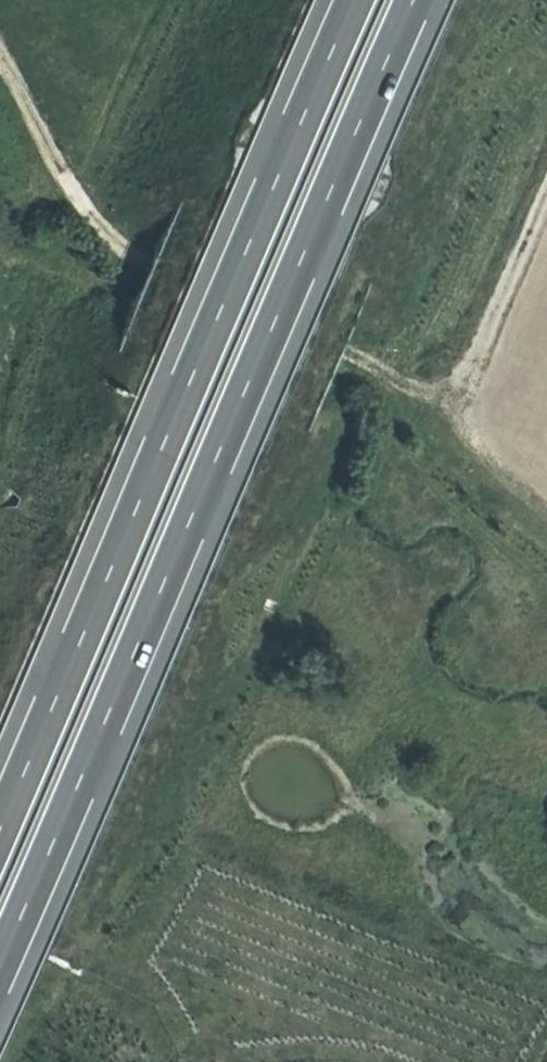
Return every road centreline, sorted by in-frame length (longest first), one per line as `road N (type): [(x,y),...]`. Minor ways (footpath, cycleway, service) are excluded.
road 1 (motorway): [(0,934),(397,0)]
road 2 (motorway): [(338,0),(0,800)]
road 3 (track): [(546,196),(475,370),(443,398),(163,273),(113,232),(0,67)]

